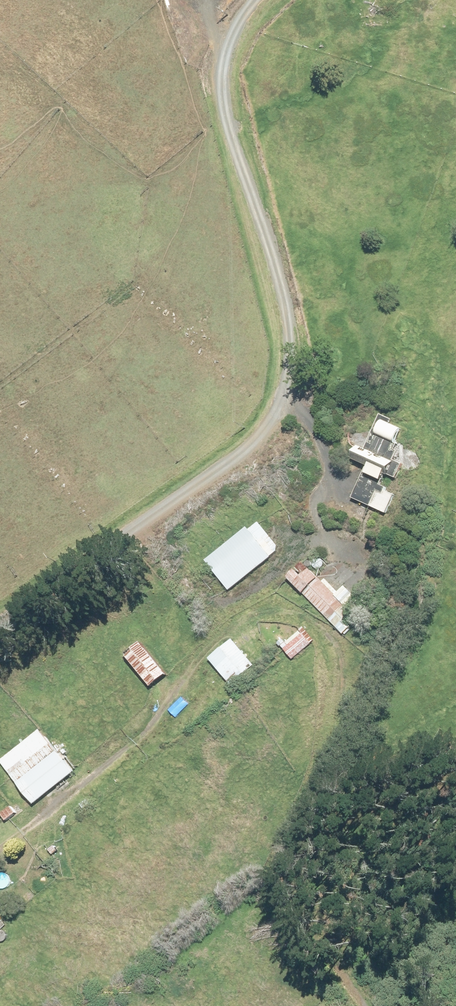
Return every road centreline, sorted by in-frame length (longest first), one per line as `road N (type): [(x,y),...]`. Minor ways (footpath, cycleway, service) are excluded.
road 1 (track): [(0,842),(154,732),(205,640),(235,619),(268,610),(298,616),(338,657),(337,730),(292,817),(279,867),(360,1005)]
road 2 (track): [(258,0),(224,48),(222,82),(287,321),(292,357),(282,405),(249,452),(0,627)]
road 3 (track): [(132,536),(219,608),(316,546),(337,550),(379,580)]
road 4 (track): [(321,547),(314,496),(326,467),(325,443),(318,420),(282,405)]

